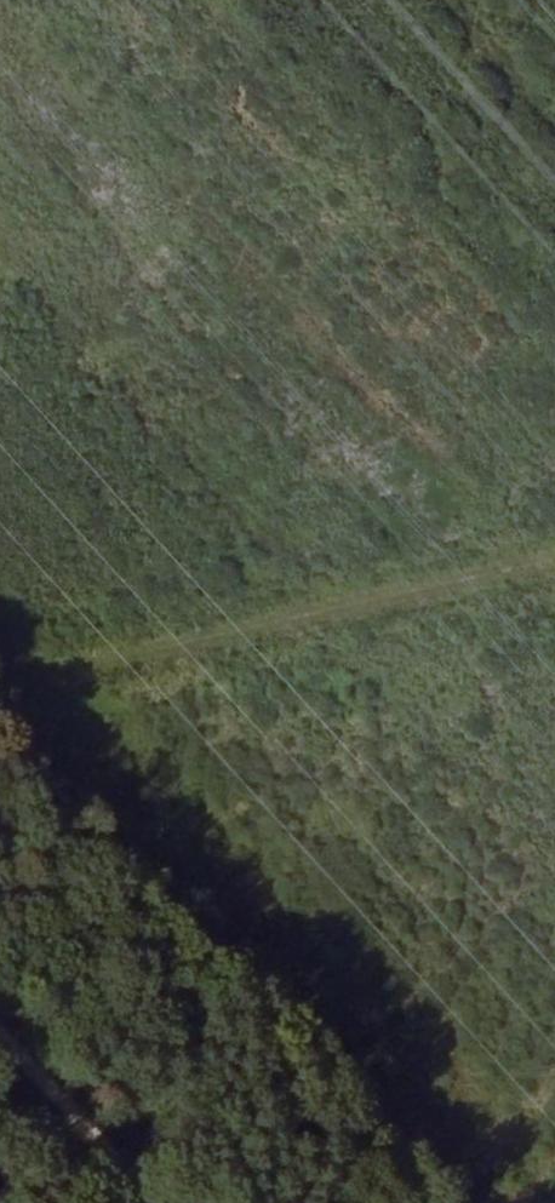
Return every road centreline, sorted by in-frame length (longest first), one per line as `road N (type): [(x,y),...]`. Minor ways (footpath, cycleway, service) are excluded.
road 1 (track): [(554,565),(0,689)]
road 2 (track): [(0,1046),(147,1202)]

